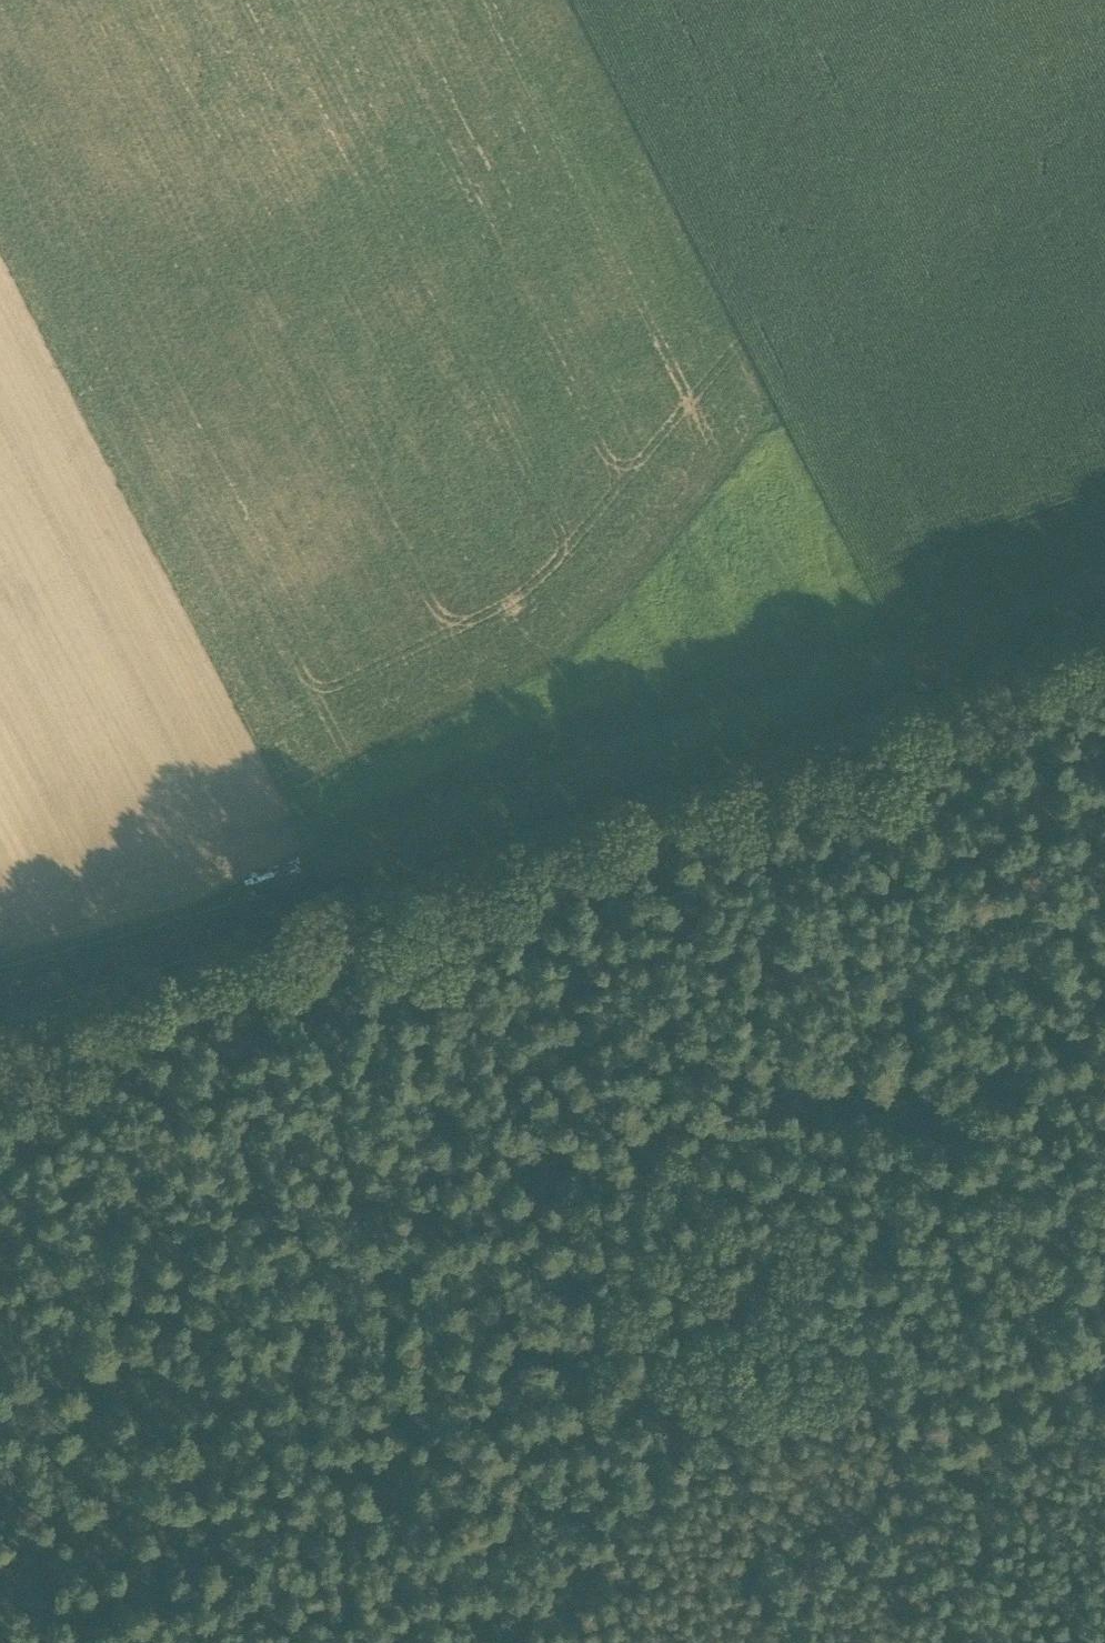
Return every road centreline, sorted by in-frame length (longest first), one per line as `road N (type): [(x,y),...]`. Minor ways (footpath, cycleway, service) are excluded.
road 1 (track): [(1104,633),(873,729),(423,890)]
road 2 (track): [(0,1044),(303,942),(423,890)]

